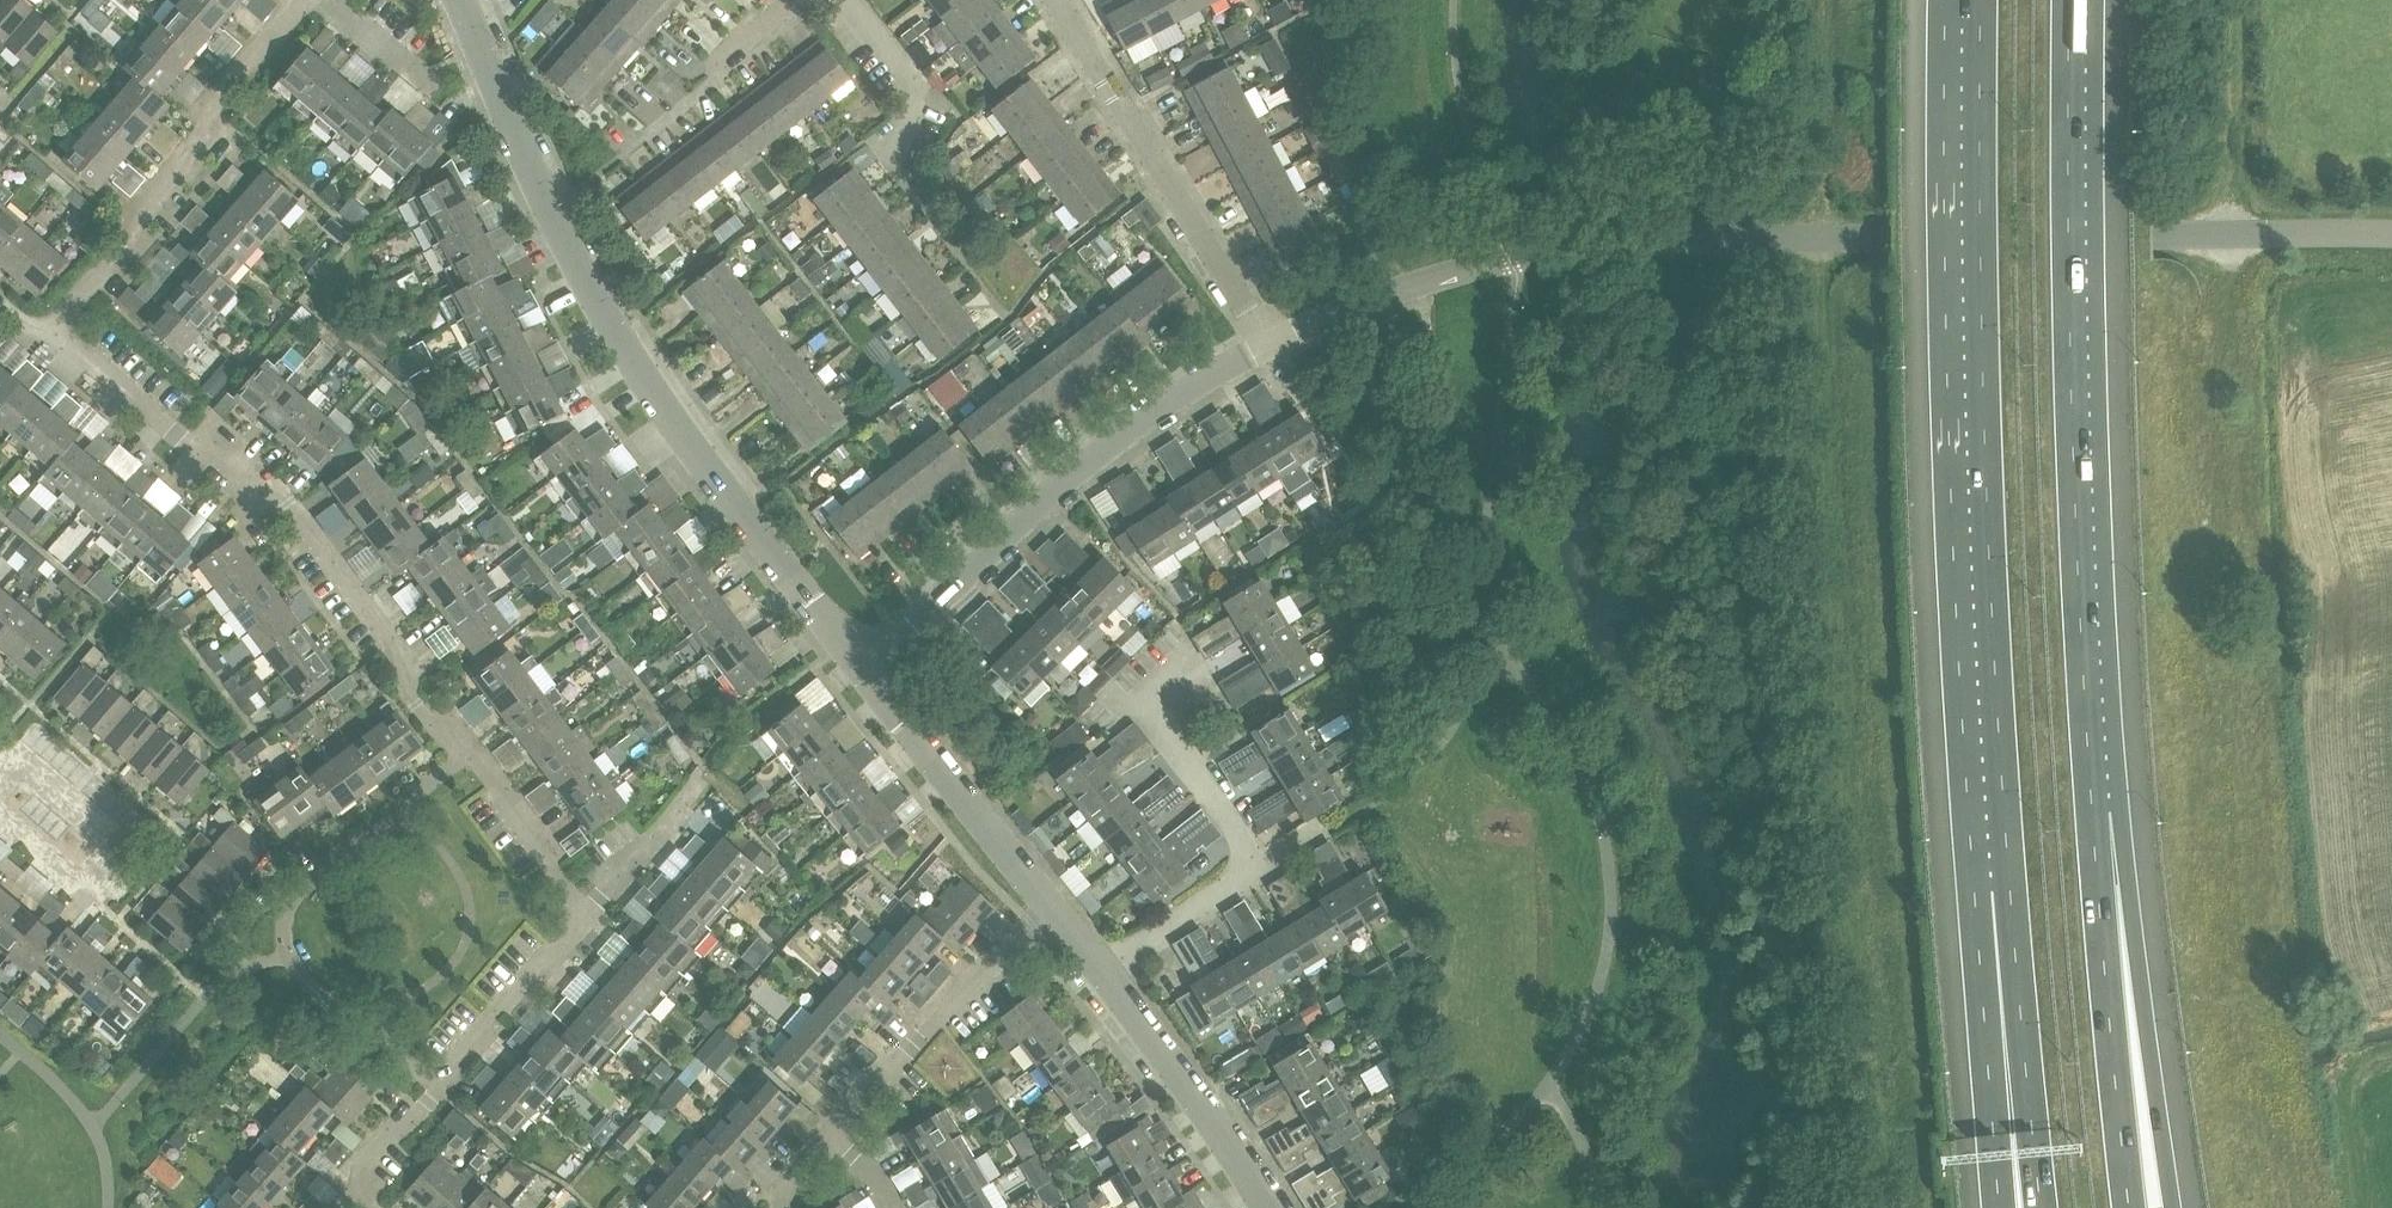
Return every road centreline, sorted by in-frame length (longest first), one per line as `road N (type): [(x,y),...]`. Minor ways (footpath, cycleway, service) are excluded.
road 1 (unclassified): [(2391,237),(1595,246),(1440,277),(1269,343)]
road 2 (motorway): [(1978,0),(1978,290),(1994,687),(2011,886)]
road 3 (motorway): [(2093,819),(2075,524),(2071,0)]
road 4 (residential): [(589,906),(454,723),(426,713),(411,691),(412,667),(279,490),(231,480),(55,328)]
road 5 (unclassified): [(864,669),(689,443),(615,329),(550,208),(464,0)]
road 6 (unclassified): [(1269,343),(1100,451),(864,669)]
road 7 (residential): [(304,0),(222,101),(216,143),(55,328)]
road 8 (residential): [(1269,343),(1056,0)]
road 9 (motorway): [(2172,1207),(2133,924),(2093,819)]
road 10 (motorway): [(2127,1207),(2093,819)]
road 11 (residential): [(353,1184),(589,906)]
road 12 (motorway): [(2011,886),(2047,1207)]
road 13 (motorway): [(2011,886),(2010,1207)]
road 14 (residential): [(1056,912),(963,984),(837,1134)]
road 15 (unclassified): [(1056,912),(864,669)]
road 16 (unclassified): [(1269,1207),(1101,969)]
road 17 (residential): [(14,753),(109,848),(78,882),(0,816)]
road 18 (residential): [(896,172),(874,143),(925,103),(844,0)]
road 19 (residential): [(1261,873),(1171,732),(1180,694)]
road 20 (residential): [(1101,969),(1261,873)]
road 21 (residential): [(589,906),(688,804),(696,777)]
road 22 (residential): [(436,87),(323,0)]

